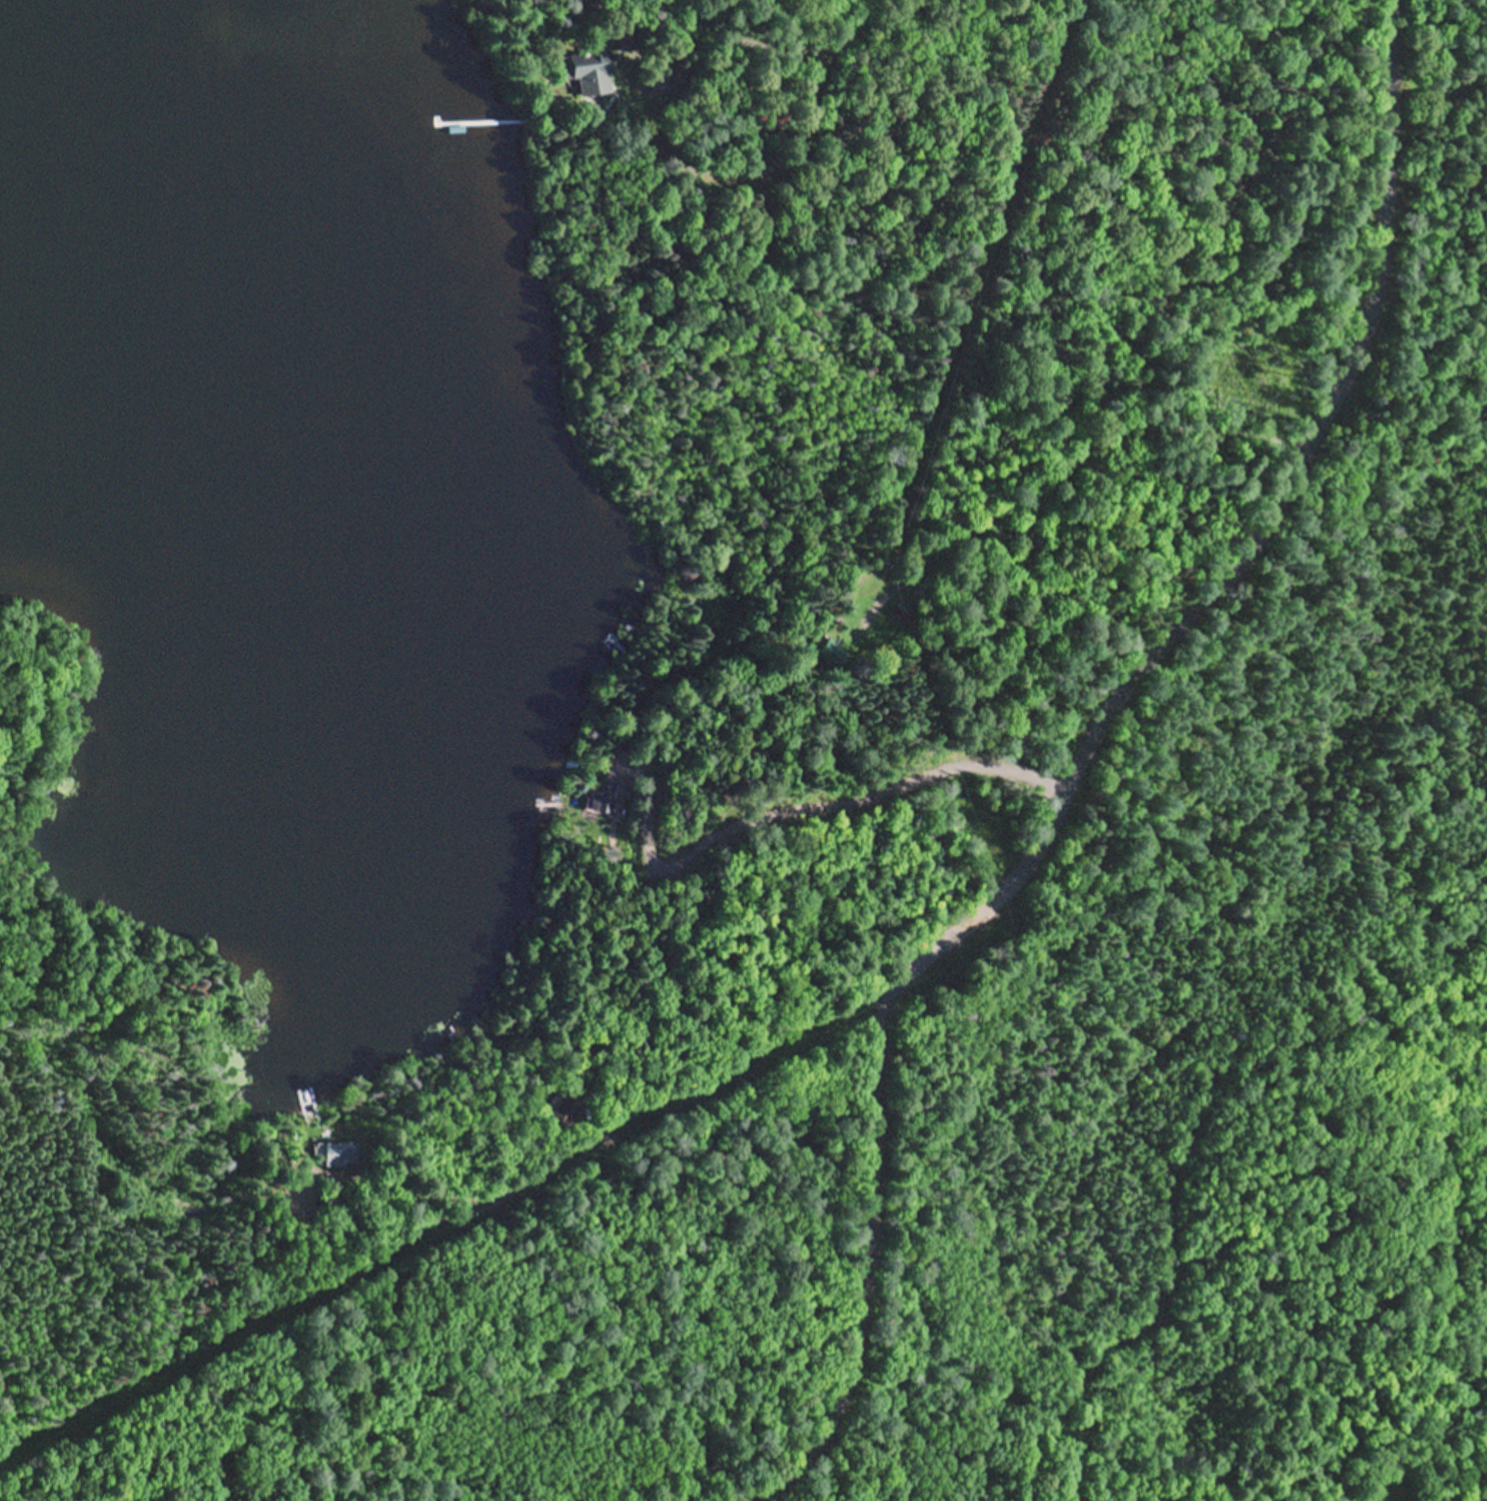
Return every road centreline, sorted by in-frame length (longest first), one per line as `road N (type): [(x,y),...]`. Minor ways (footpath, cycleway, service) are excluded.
road 1 (residential): [(679,1500),(753,1489),(798,1466),(838,1379),(859,1245),(877,1023),(897,974),(935,933),(1015,872),(1114,702),(1273,510),(1357,357),(1376,276),(1394,0)]

